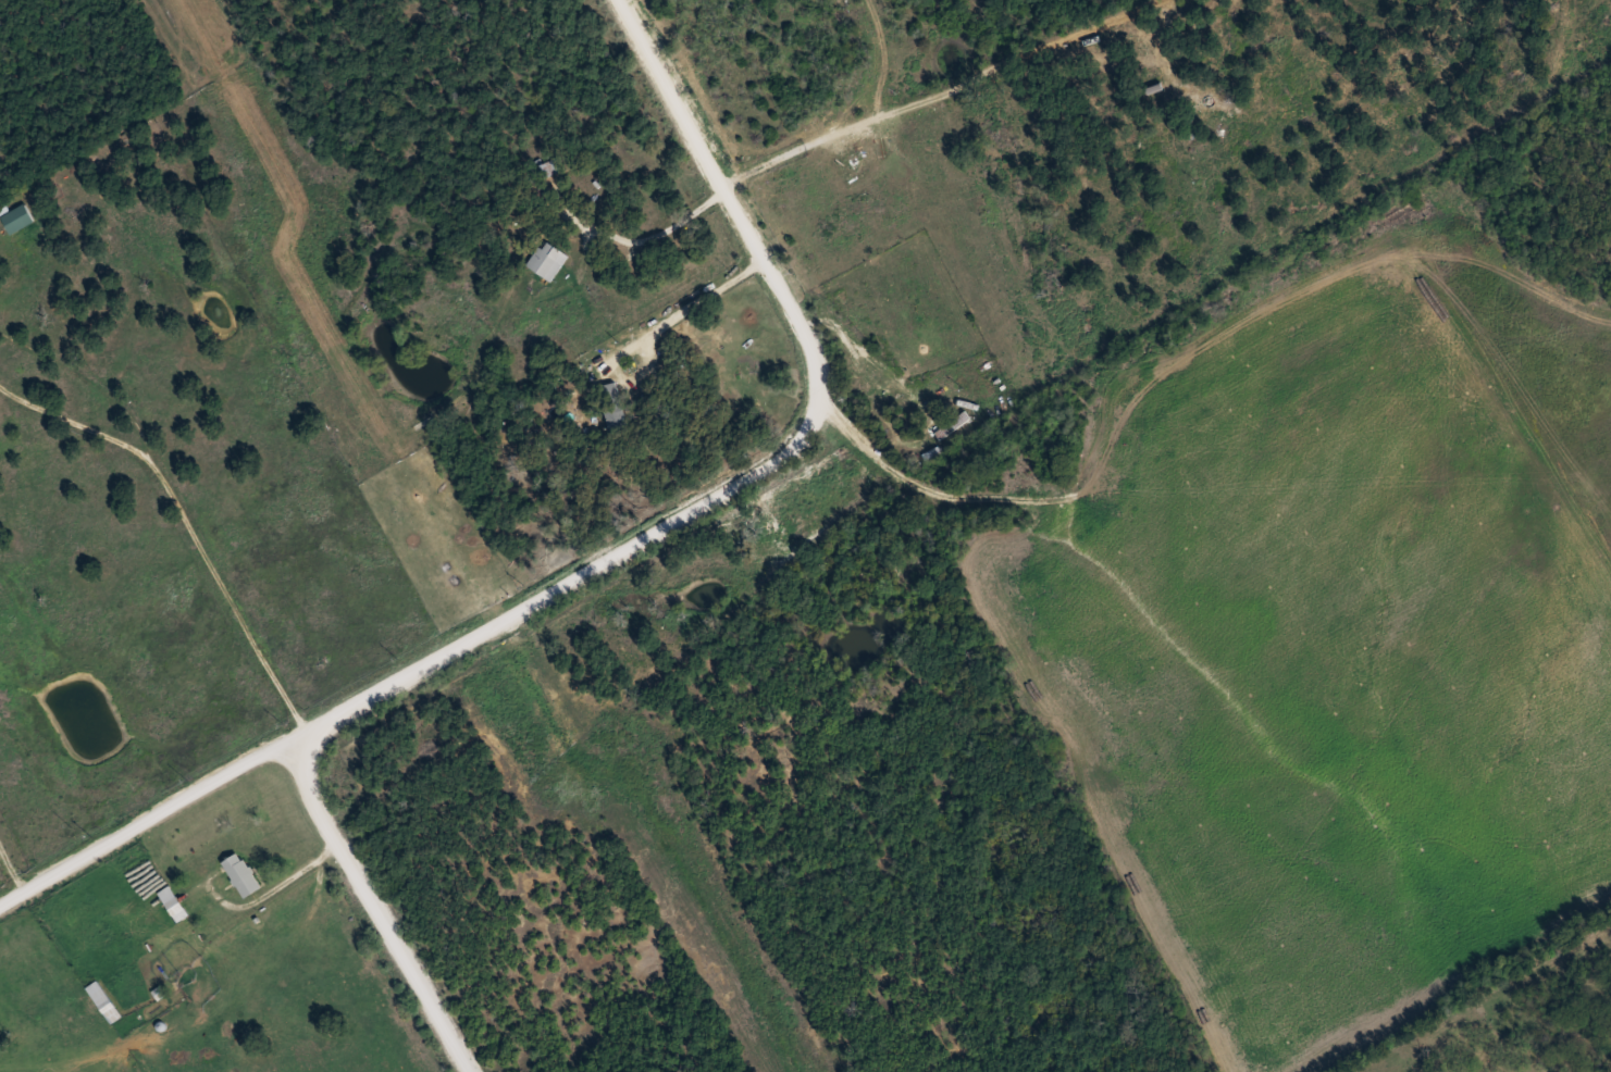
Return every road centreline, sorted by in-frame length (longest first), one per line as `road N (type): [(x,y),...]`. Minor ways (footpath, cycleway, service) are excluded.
road 1 (residential): [(0,910),(729,496),(794,456),(813,434)]
road 2 (residential): [(813,434),(890,472),(966,466),(1294,279),(1531,274),(1585,258),(1610,263)]
road 3 (residential): [(813,434),(827,387),(805,319),(626,0)]
road 4 (residential): [(347,713),(322,741),(315,770),(322,799),(476,1071)]

